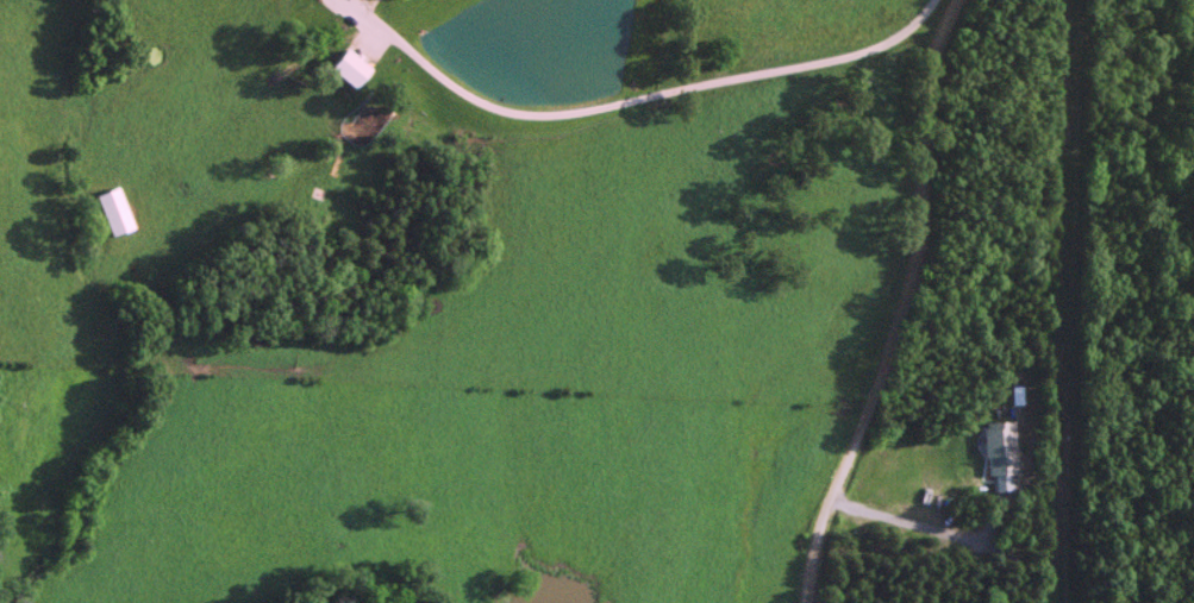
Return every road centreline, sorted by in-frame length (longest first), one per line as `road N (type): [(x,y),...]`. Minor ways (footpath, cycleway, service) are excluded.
road 1 (residential): [(804,602),(813,542),(871,404),(920,257),(921,102),(929,39),(948,0)]

